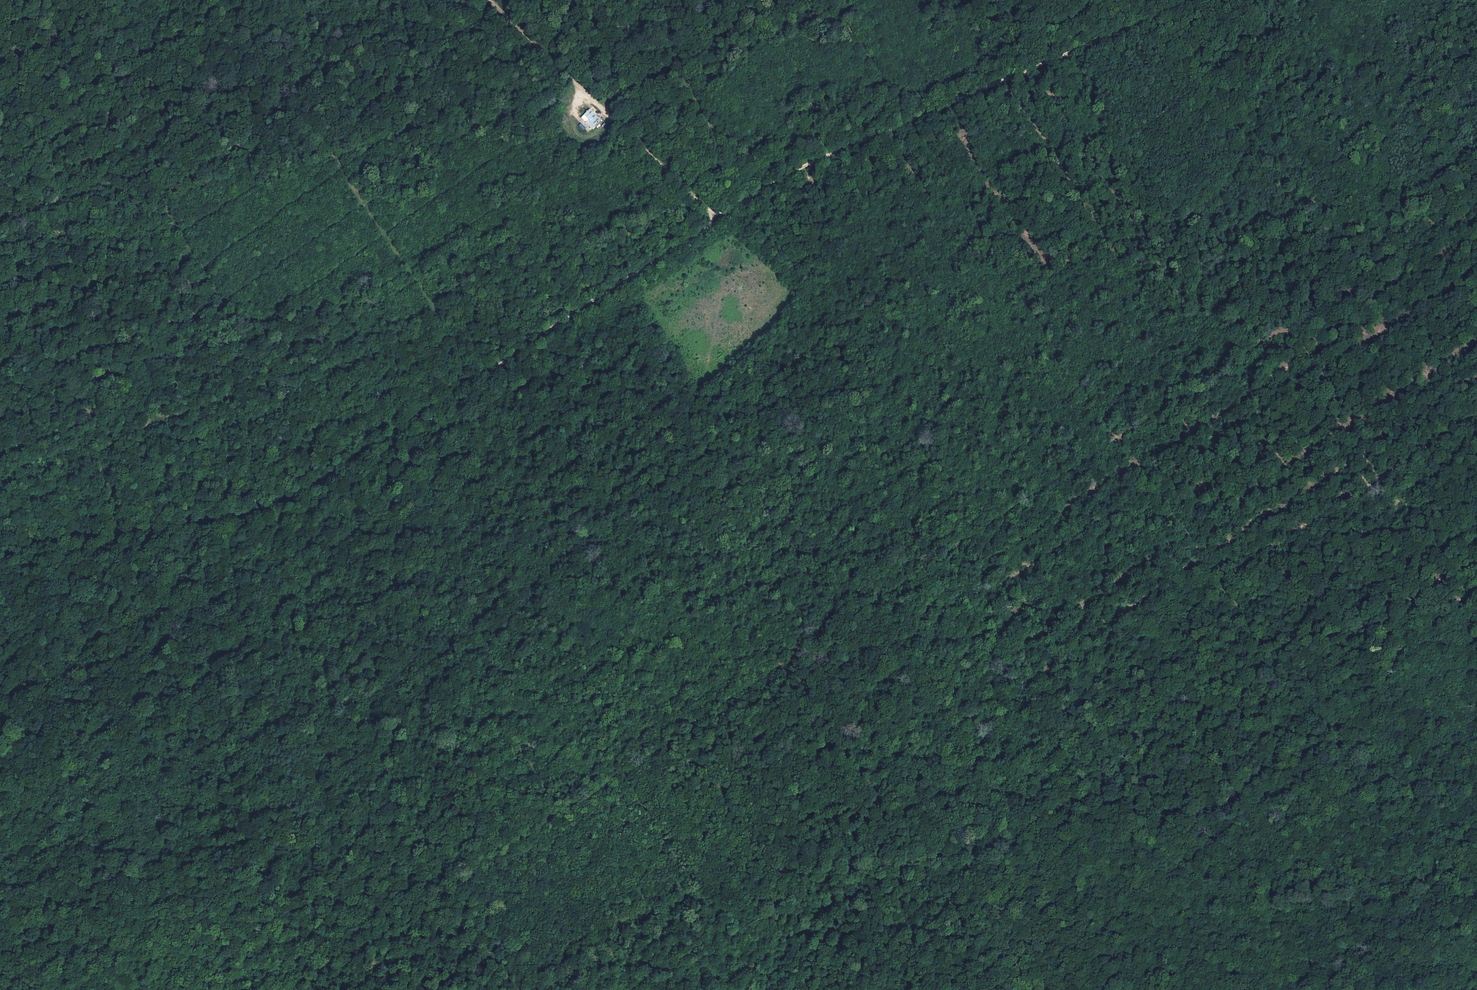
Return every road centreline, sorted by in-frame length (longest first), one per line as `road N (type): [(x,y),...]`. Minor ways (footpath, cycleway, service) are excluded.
road 1 (track): [(619,286),(281,503),(167,529),(63,538),(0,568)]
road 2 (track): [(1074,53),(781,183),(720,220)]
road 3 (track): [(492,0),(720,220)]
road 4 (track): [(1196,0),(1074,53)]
road 5 (track): [(720,220),(619,286)]

